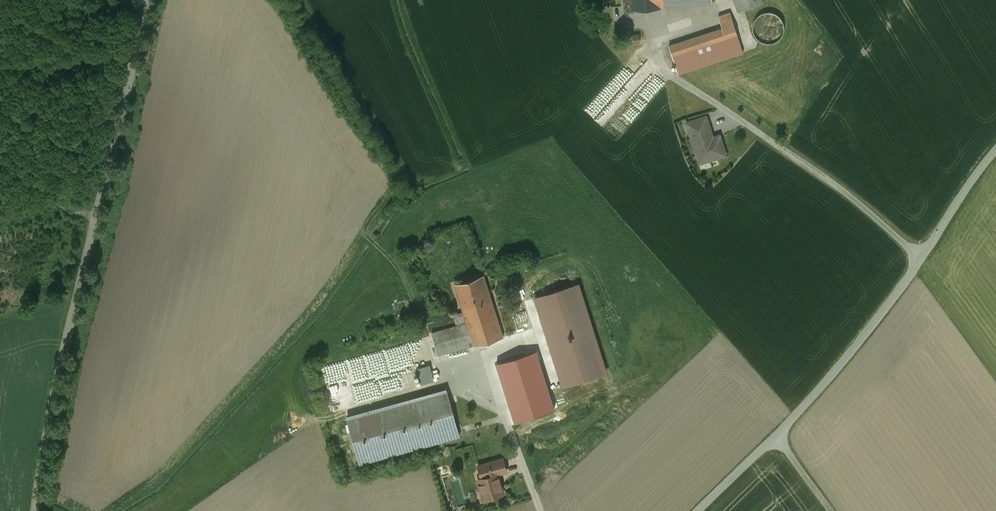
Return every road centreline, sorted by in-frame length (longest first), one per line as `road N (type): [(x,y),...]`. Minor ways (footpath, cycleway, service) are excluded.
road 1 (unclassified): [(36,510),(149,0)]
road 2 (unclassified): [(995,143),(898,292),(775,438)]

